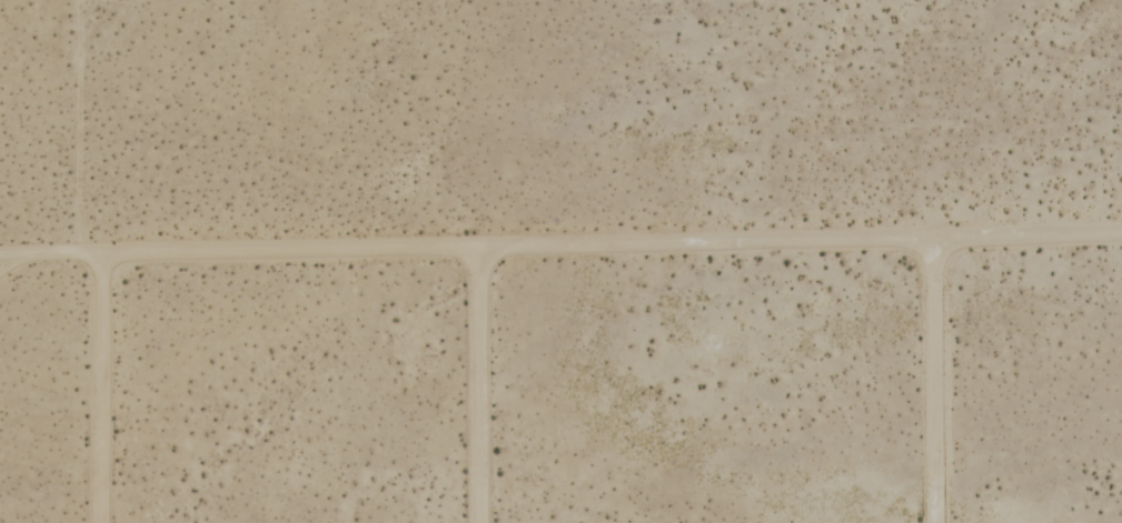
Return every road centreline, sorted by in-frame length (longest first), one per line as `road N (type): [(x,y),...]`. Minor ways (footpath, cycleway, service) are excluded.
road 1 (track): [(1121,231),(0,255)]
road 2 (track): [(933,237),(936,522)]
road 3 (track): [(480,247),(483,522)]
road 4 (track): [(103,253),(102,522)]

